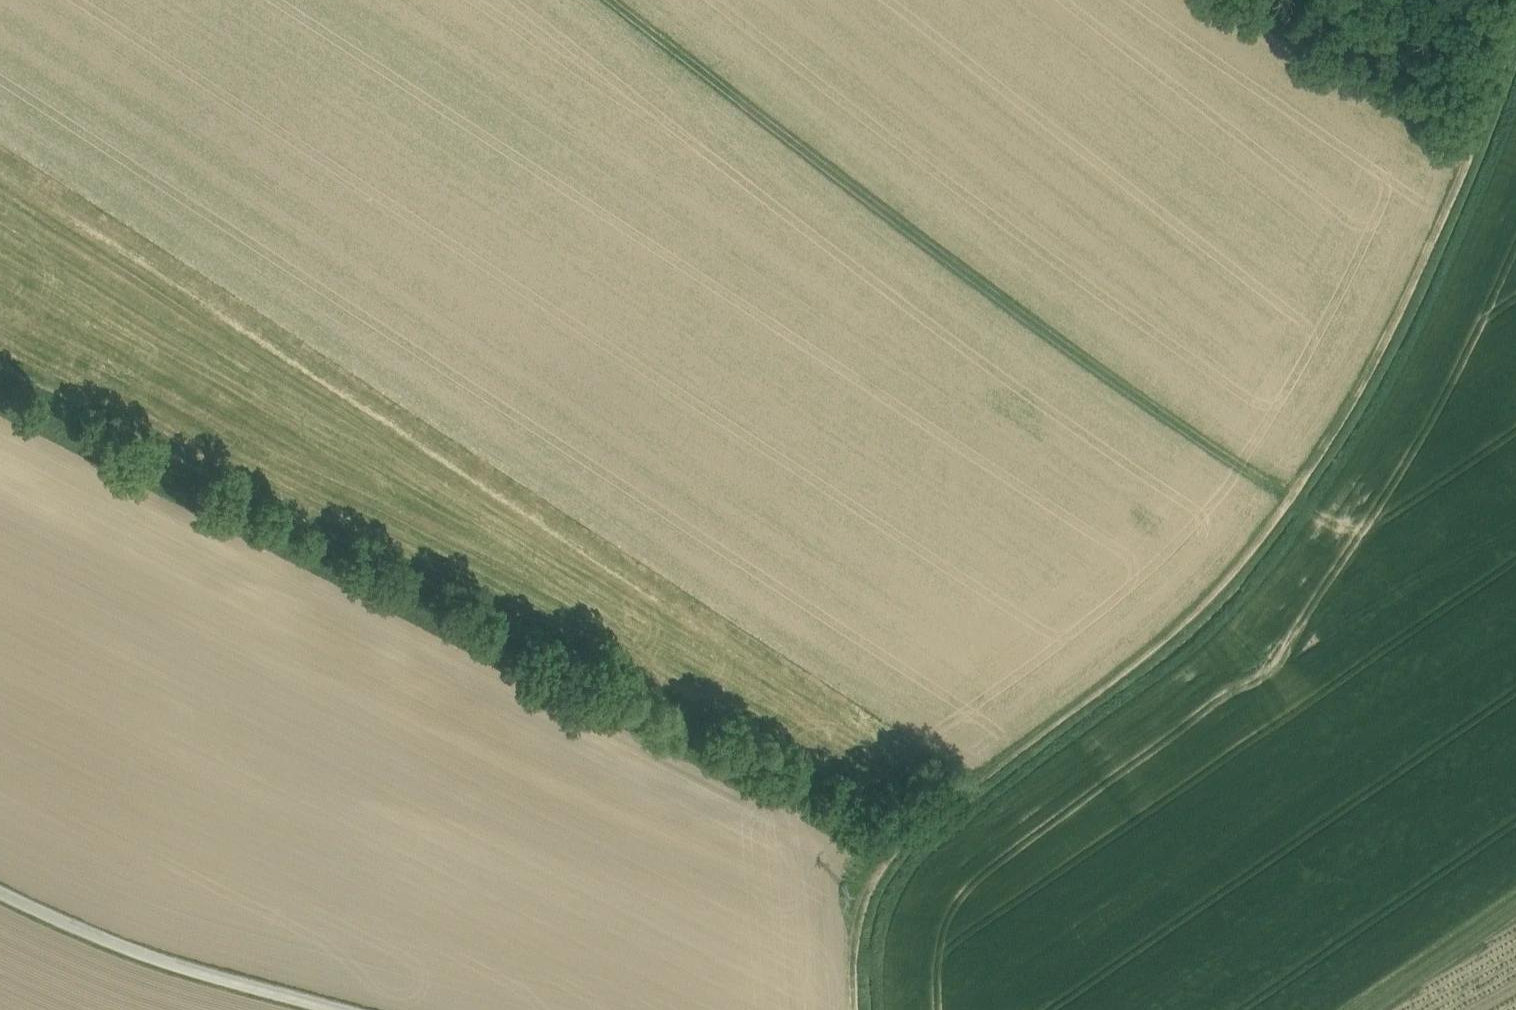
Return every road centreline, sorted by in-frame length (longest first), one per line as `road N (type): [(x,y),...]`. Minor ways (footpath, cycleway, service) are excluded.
road 1 (track): [(859,1009),(869,915),(898,863),(1187,625),(1307,490),(1435,260),(1515,37)]
road 2 (unclassified): [(0,891),(108,942),(335,1009)]

